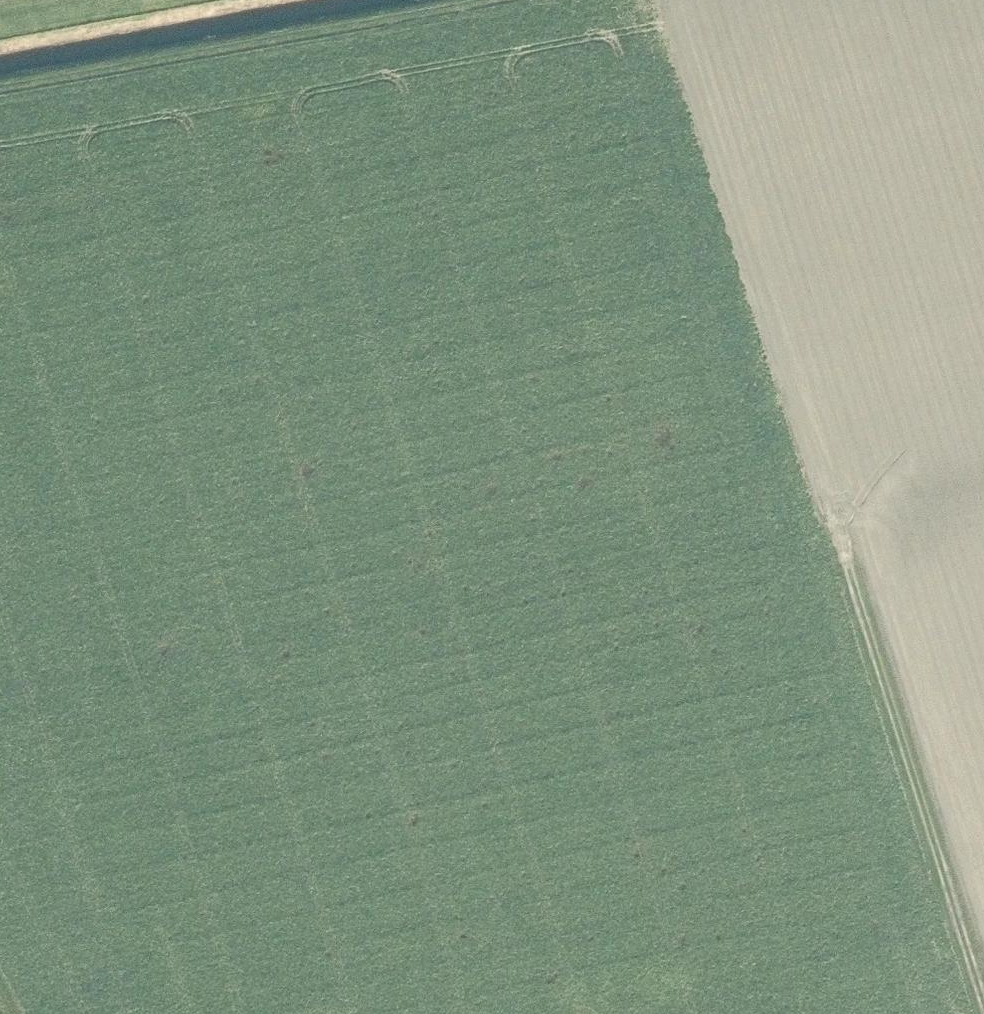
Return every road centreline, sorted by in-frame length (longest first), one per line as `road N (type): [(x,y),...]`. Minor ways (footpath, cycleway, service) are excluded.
road 1 (track): [(983,1002),(829,509)]

